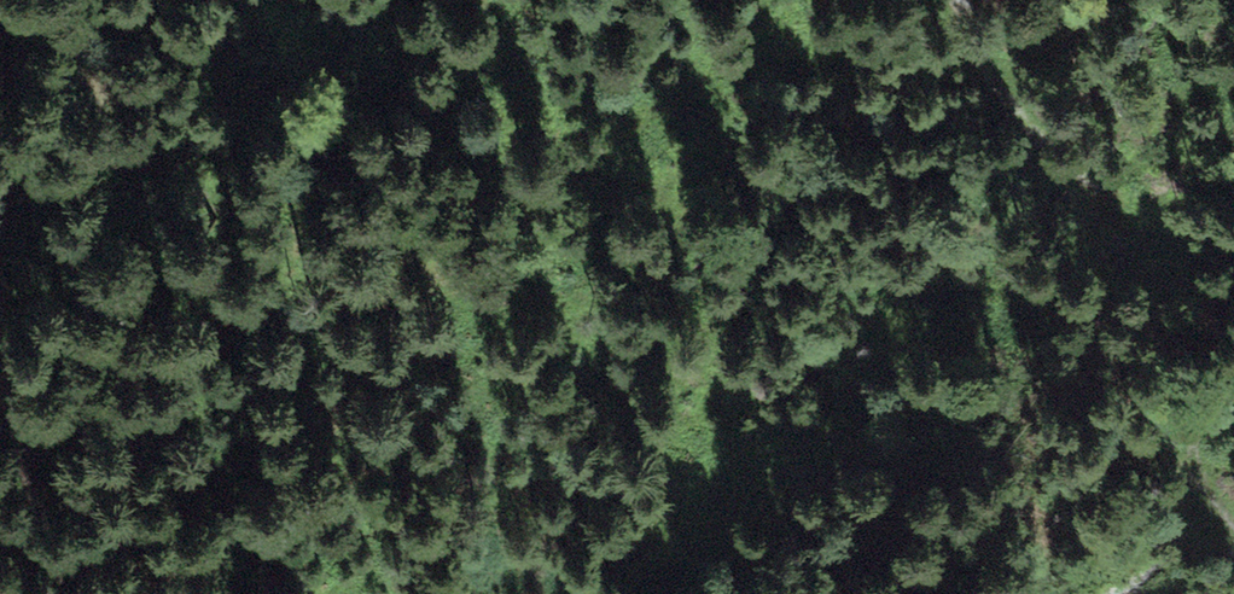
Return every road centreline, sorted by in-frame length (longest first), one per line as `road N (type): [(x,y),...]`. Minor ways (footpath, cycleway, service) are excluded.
road 1 (track): [(954,0),(994,95),(1111,205),(1145,223),(1233,226)]
road 2 (track): [(105,0),(22,135),(0,272)]
road 3 (track): [(0,395),(63,593)]
road 4 (track): [(1233,367),(1206,419),(1201,452),(1233,520)]

